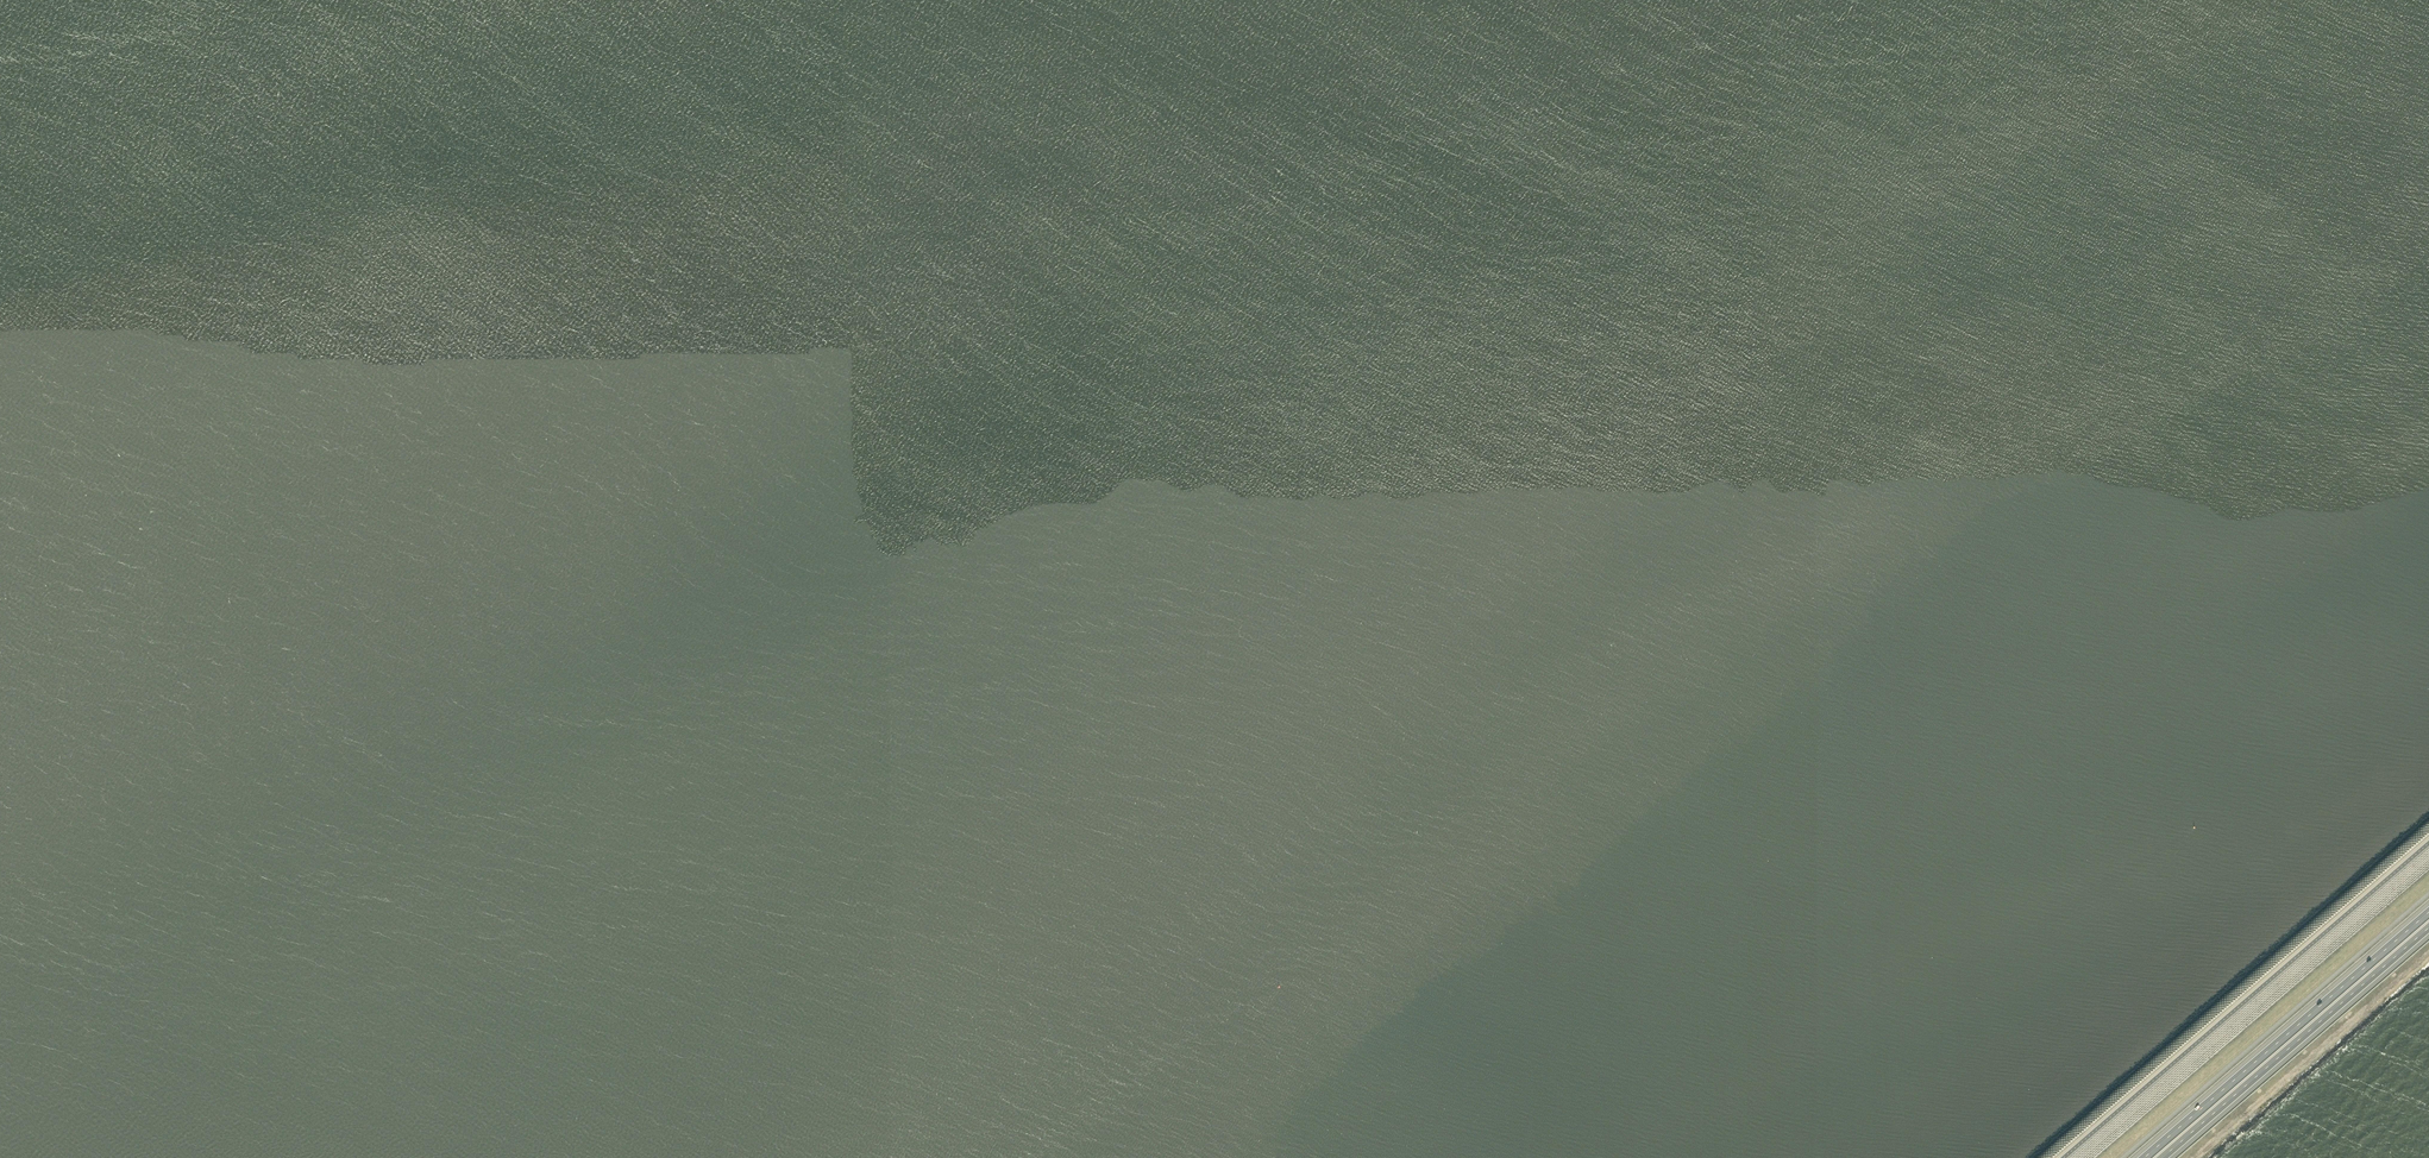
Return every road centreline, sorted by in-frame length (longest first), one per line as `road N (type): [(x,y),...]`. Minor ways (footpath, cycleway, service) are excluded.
road 1 (motorway): [(2428,911),(2143,1157)]
road 2 (motorway): [(2163,1157),(2428,928)]

